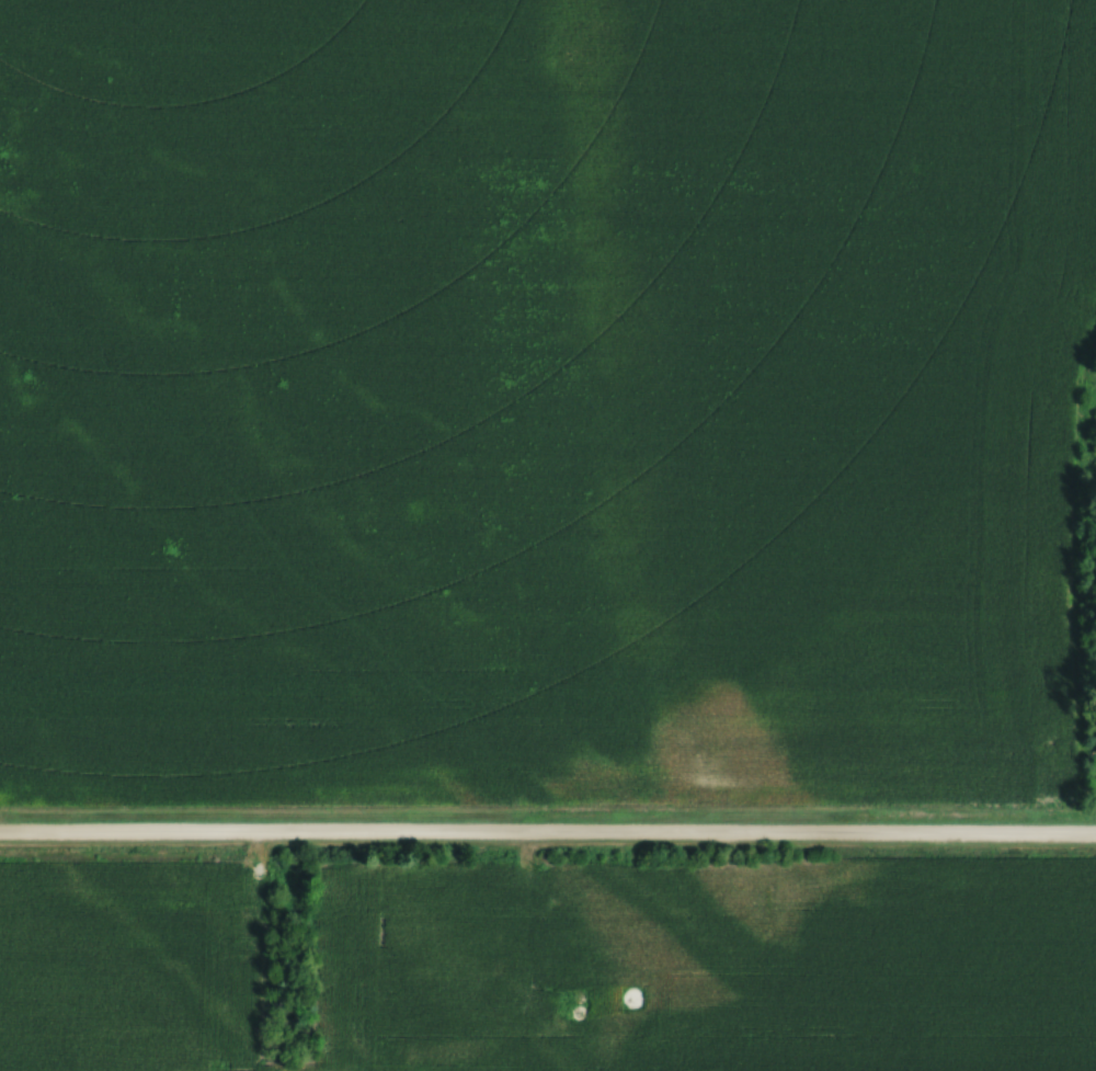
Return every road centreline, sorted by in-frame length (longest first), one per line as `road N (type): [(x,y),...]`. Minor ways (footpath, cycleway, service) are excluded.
road 1 (residential): [(1095,841),(0,839)]

